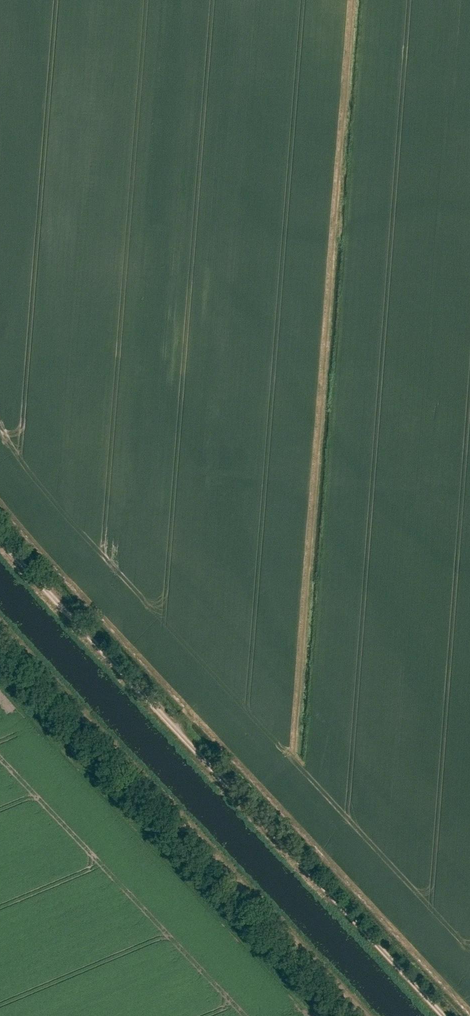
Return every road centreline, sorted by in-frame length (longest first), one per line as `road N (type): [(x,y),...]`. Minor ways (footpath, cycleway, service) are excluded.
road 1 (track): [(441,1015),(0,542)]
road 2 (track): [(0,625),(359,1015)]

